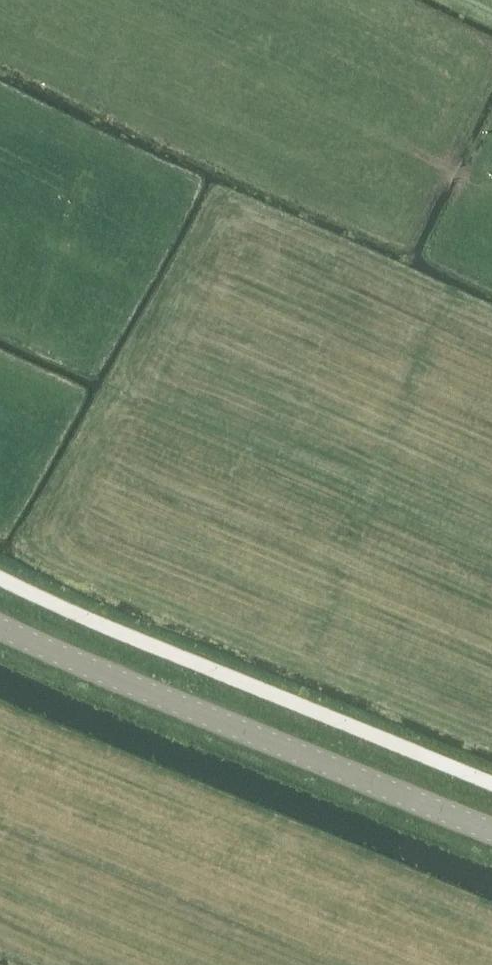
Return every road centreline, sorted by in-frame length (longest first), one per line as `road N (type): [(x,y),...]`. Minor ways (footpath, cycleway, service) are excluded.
road 1 (tertiary): [(491,831),(0,628)]

